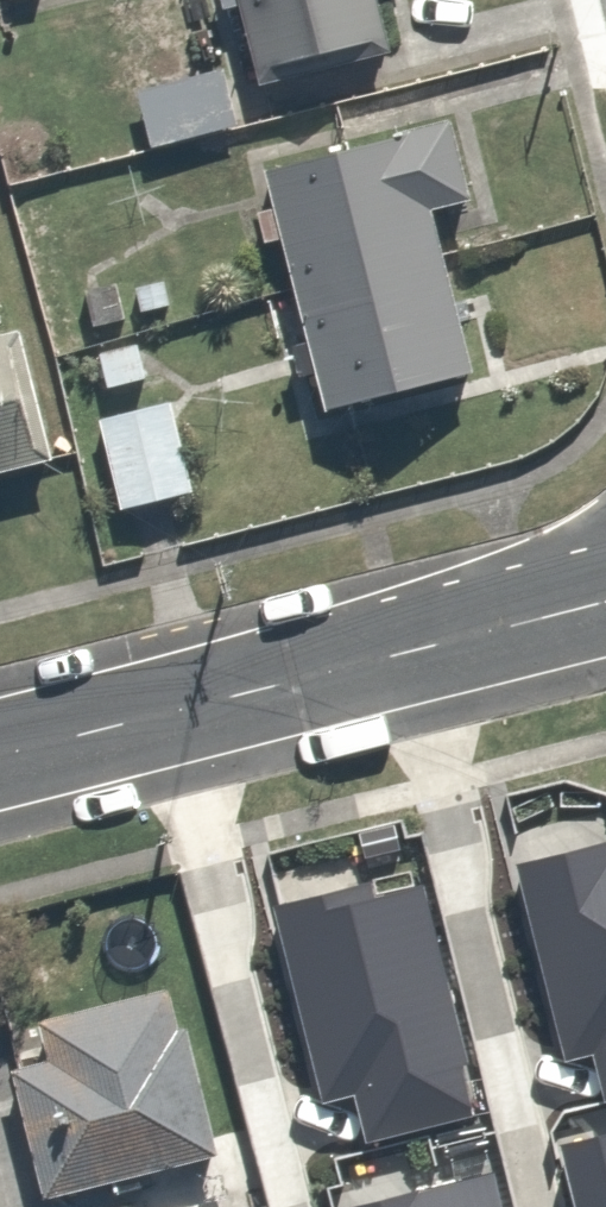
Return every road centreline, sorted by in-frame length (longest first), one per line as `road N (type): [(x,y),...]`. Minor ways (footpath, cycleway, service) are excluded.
road 1 (residential): [(605,604),(0,757)]

